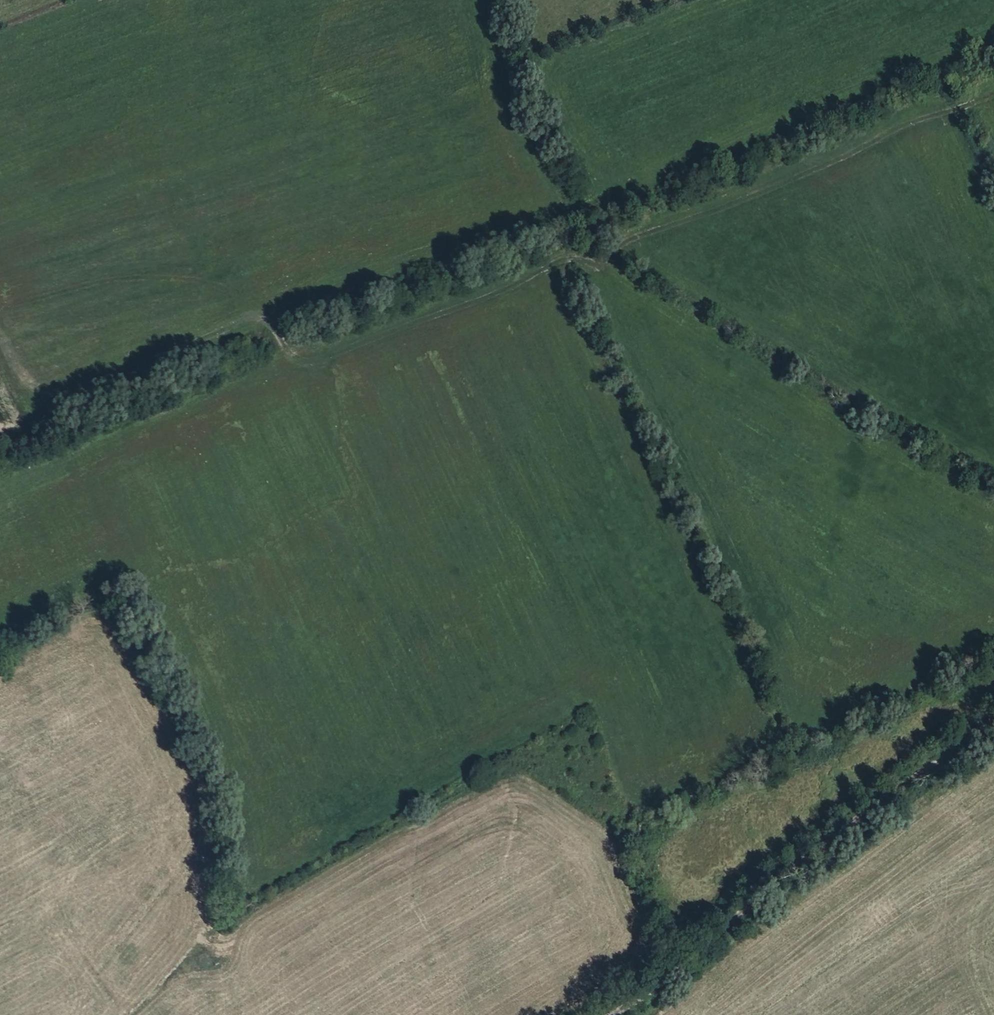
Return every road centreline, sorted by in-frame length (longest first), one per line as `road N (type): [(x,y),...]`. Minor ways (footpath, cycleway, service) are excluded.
road 1 (track): [(993,729),(831,844),(620,1014)]

